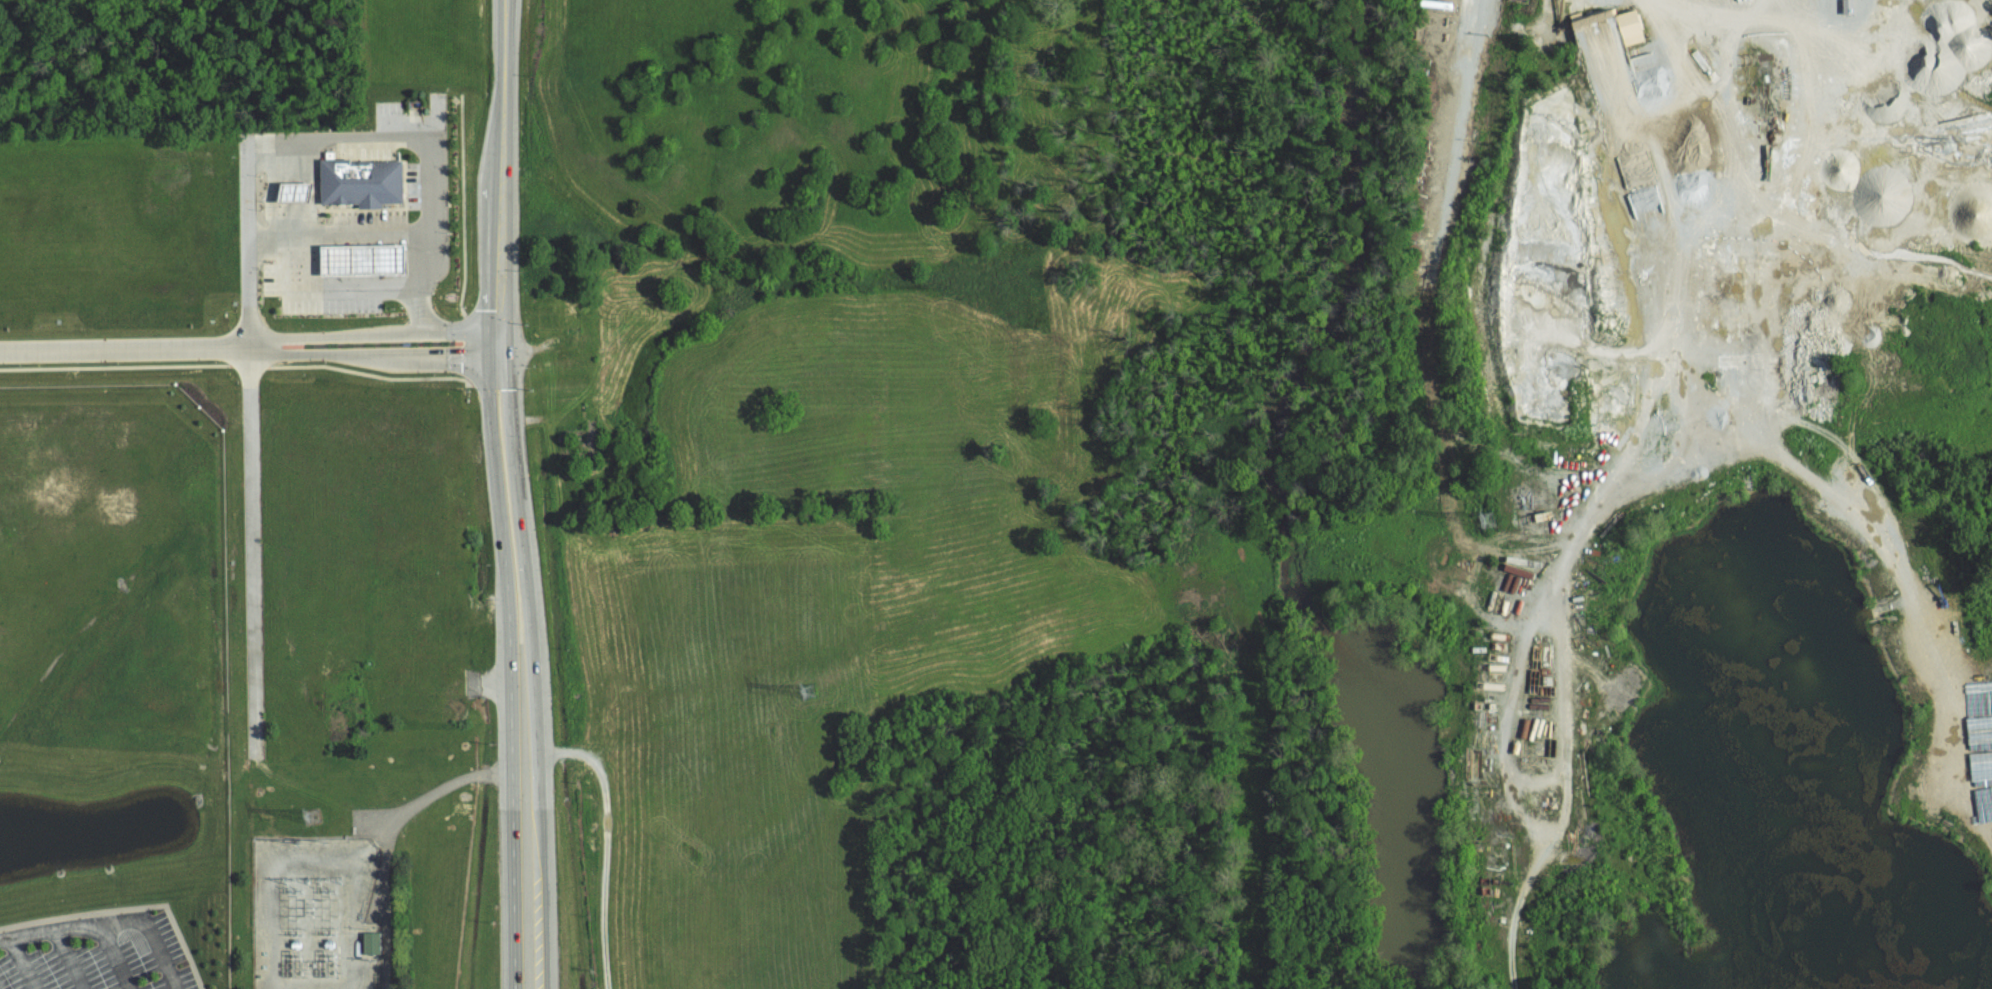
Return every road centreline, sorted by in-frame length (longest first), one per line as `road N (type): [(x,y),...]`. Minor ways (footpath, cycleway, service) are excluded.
road 1 (primary): [(513,499),(505,0)]
road 2 (primary): [(543,988),(536,701),(513,499)]
road 3 (primary): [(513,499),(516,988)]

